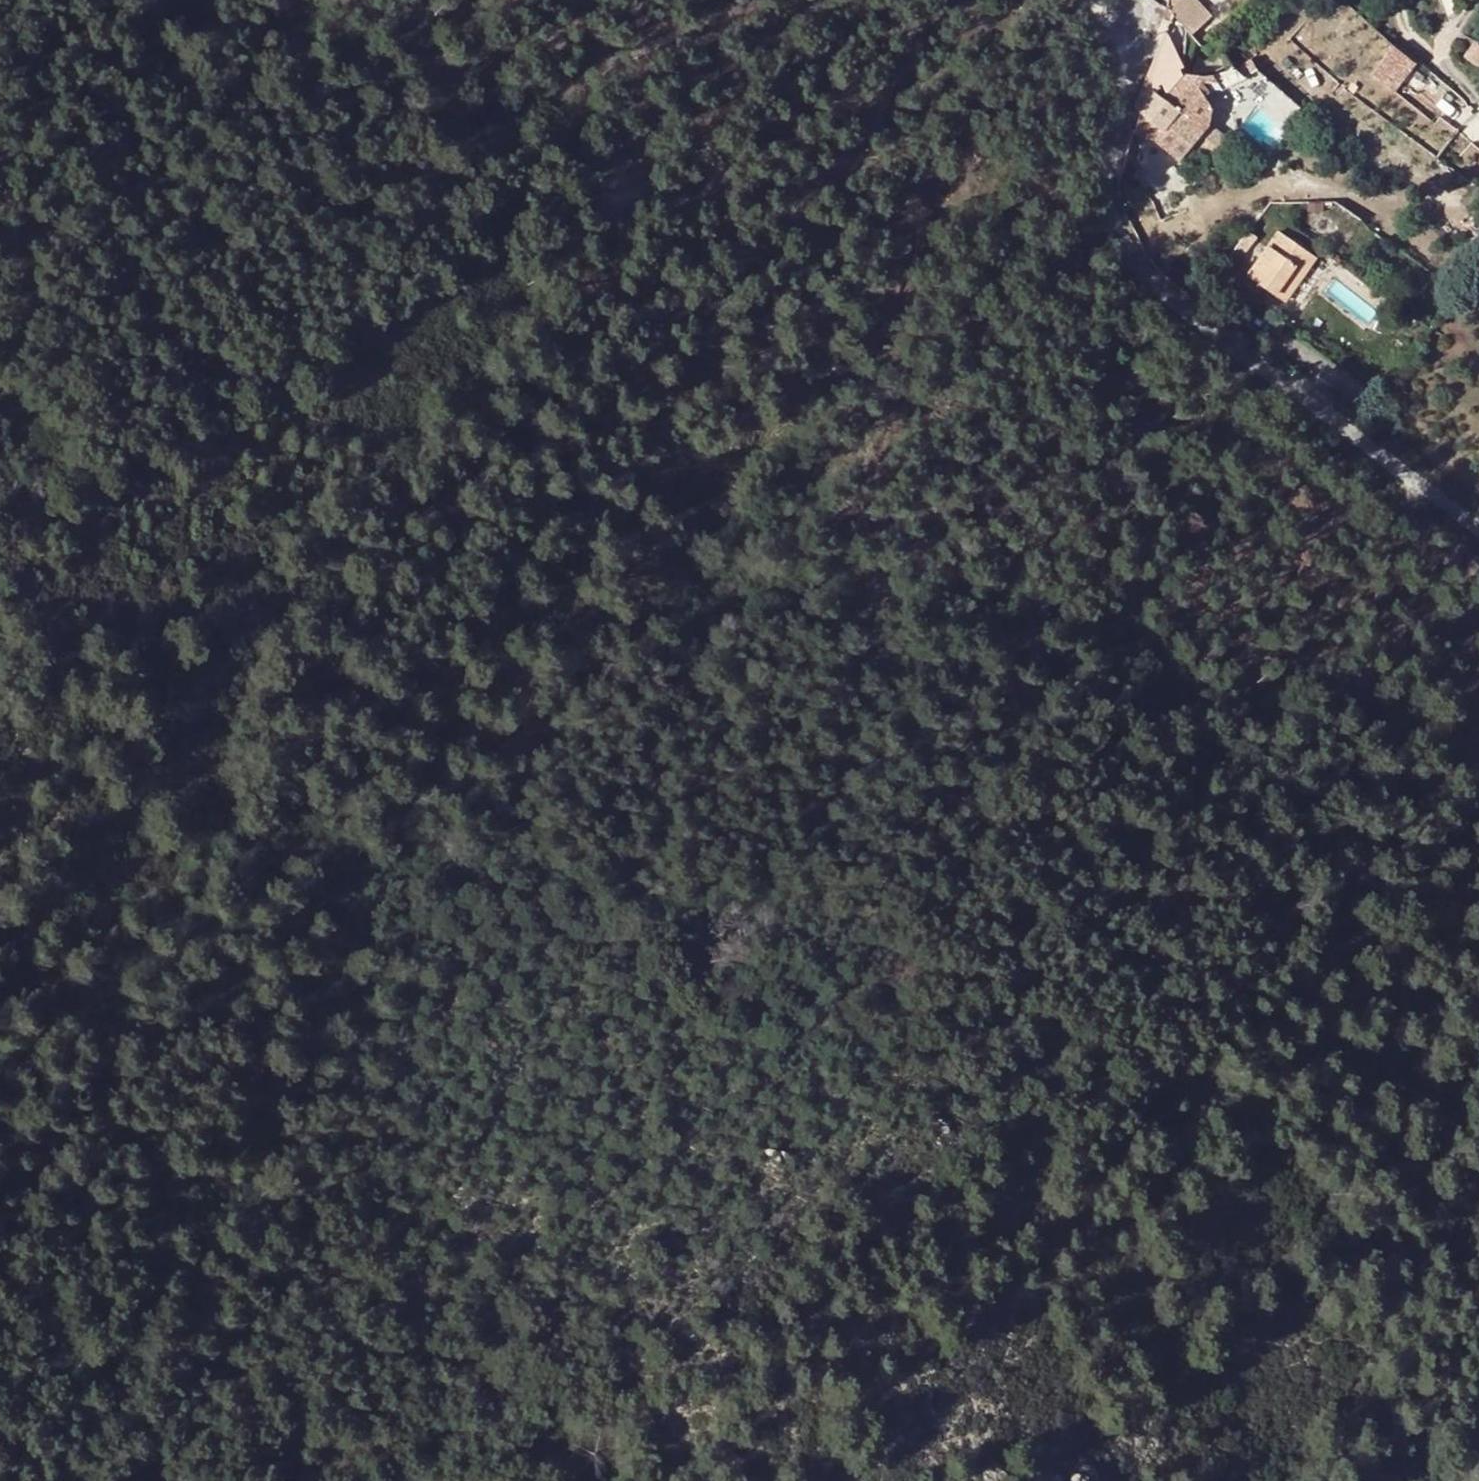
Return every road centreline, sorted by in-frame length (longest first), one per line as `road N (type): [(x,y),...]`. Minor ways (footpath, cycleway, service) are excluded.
road 1 (unclassified): [(1478,541),(1230,361),(1155,296),(1110,224),(1108,164),(1134,47),(1130,11),(1117,0)]

